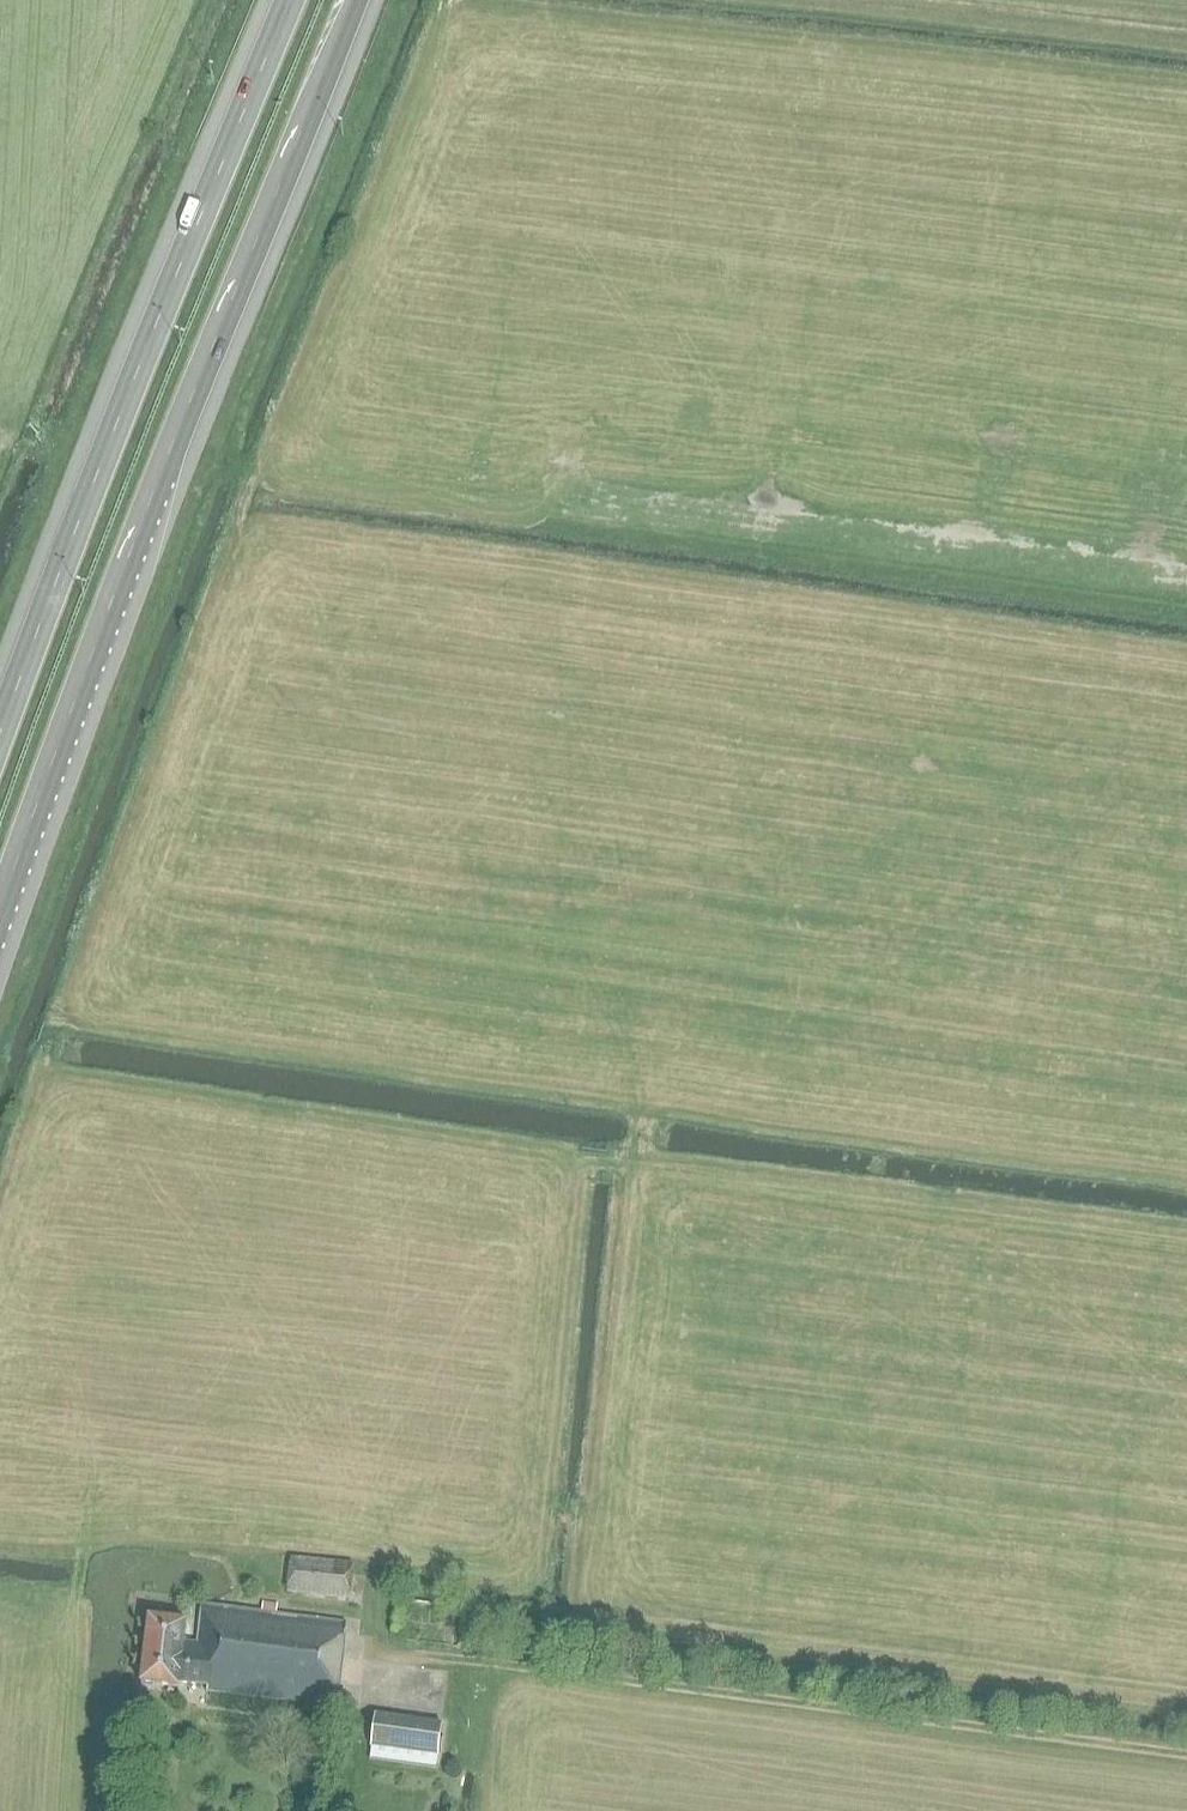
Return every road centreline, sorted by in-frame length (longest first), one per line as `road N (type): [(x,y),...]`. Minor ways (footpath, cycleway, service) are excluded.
road 1 (trunk): [(0,911),(138,531),(354,0)]
road 2 (track): [(1186,1756),(406,1651)]
road 3 (trunk): [(282,0),(0,720)]

